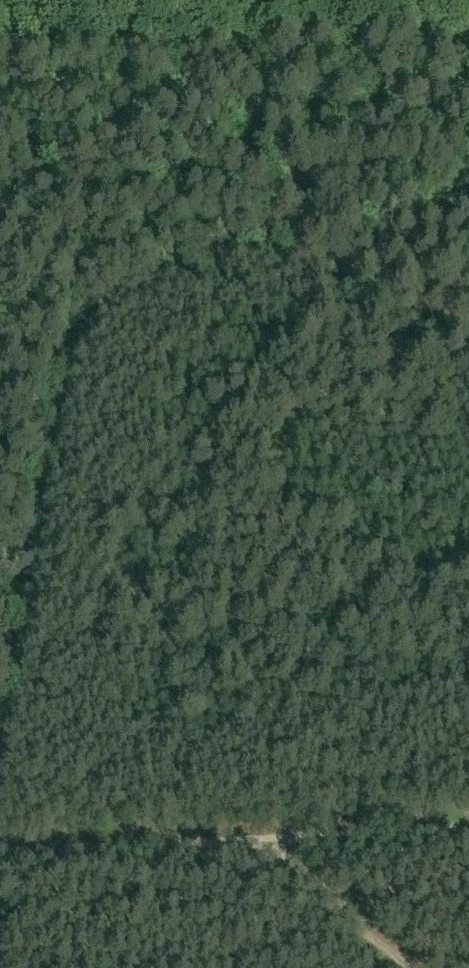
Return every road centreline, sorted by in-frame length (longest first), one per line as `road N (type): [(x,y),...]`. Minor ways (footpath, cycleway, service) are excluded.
road 1 (track): [(468,18),(0,47)]
road 2 (track): [(0,848),(246,836)]
road 3 (track): [(246,836),(468,822)]
road 4 (track): [(407,967),(246,836)]

